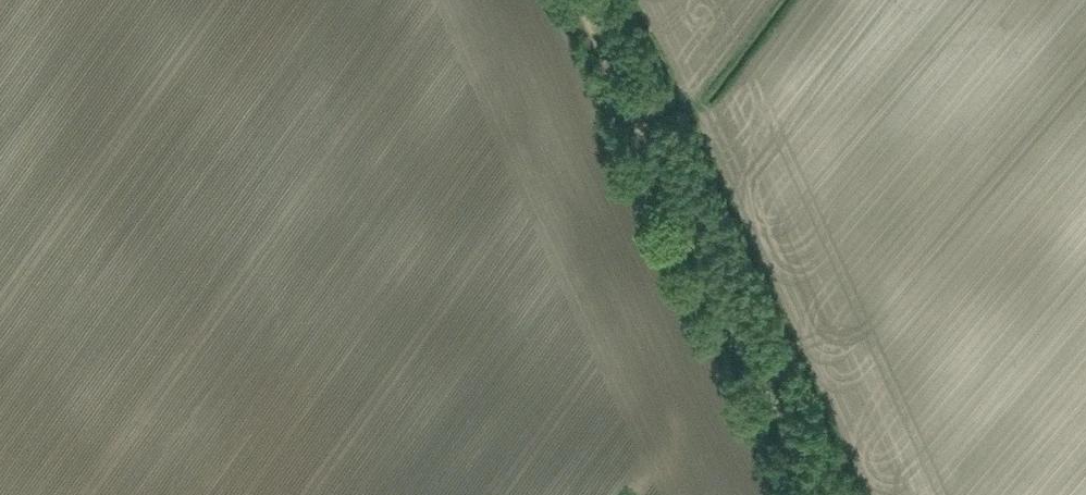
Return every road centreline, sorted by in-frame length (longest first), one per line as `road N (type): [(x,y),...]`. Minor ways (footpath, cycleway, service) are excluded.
road 1 (track): [(815,494),(581,0)]

